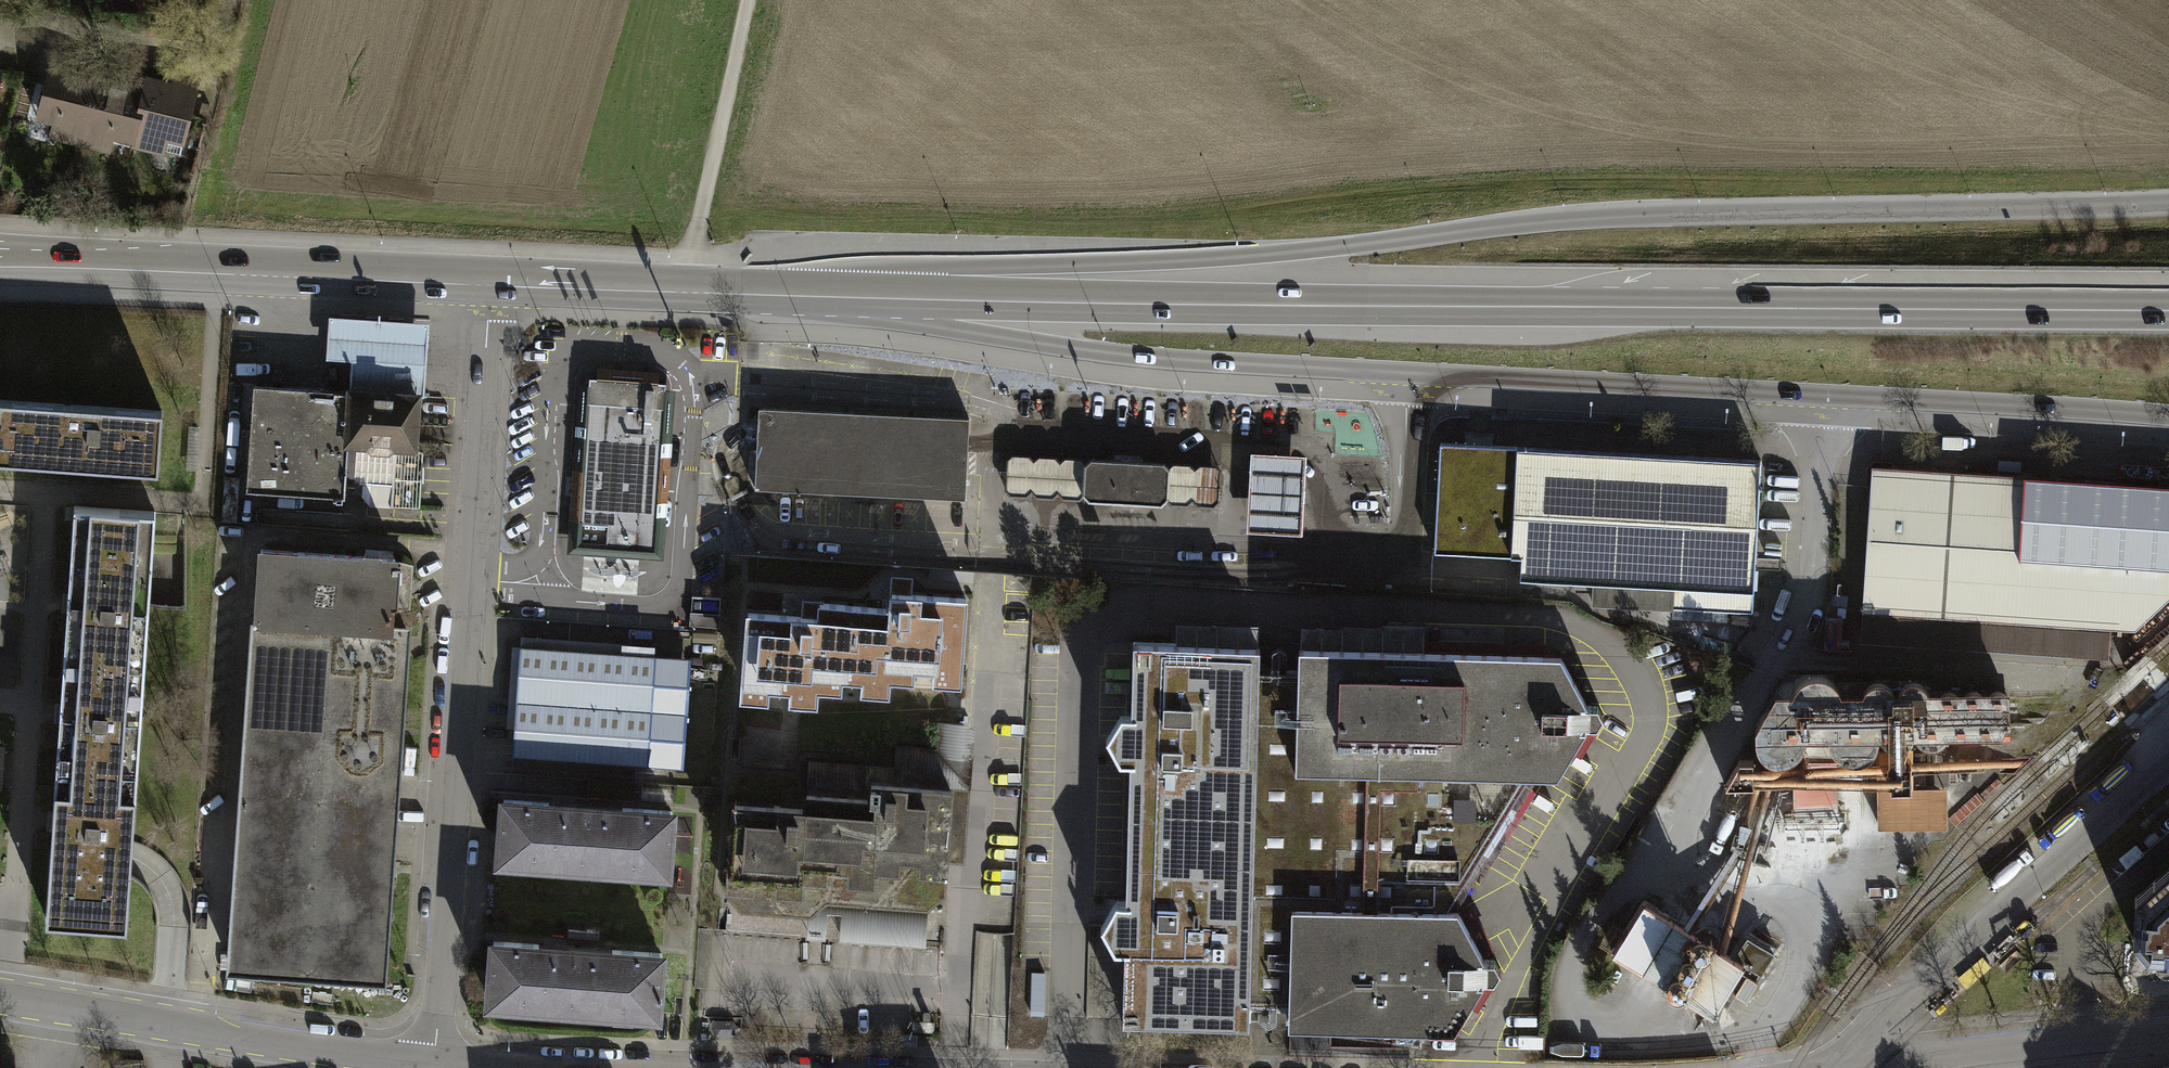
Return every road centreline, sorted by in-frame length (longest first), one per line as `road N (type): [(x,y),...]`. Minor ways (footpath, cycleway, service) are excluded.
road 1 (tertiary): [(722,297),(1097,352),(2168,415)]
road 2 (tertiary): [(2168,203),(1571,217),(1265,256),(981,265),(911,300)]
road 3 (primary): [(2168,305),(911,300)]
road 4 (unclassified): [(435,1062),(488,287)]
road 5 (primary): [(488,287),(0,267)]
road 6 (unclassified): [(1830,1067),(2168,769)]
road 7 (unclassified): [(0,999),(435,1062)]
road 8 (track): [(685,296),(749,0)]
road 9 (unclassified): [(1884,1067),(2168,1035)]
road 10 (primary): [(722,297),(488,287)]
road 11 (primary): [(911,300),(722,297)]

